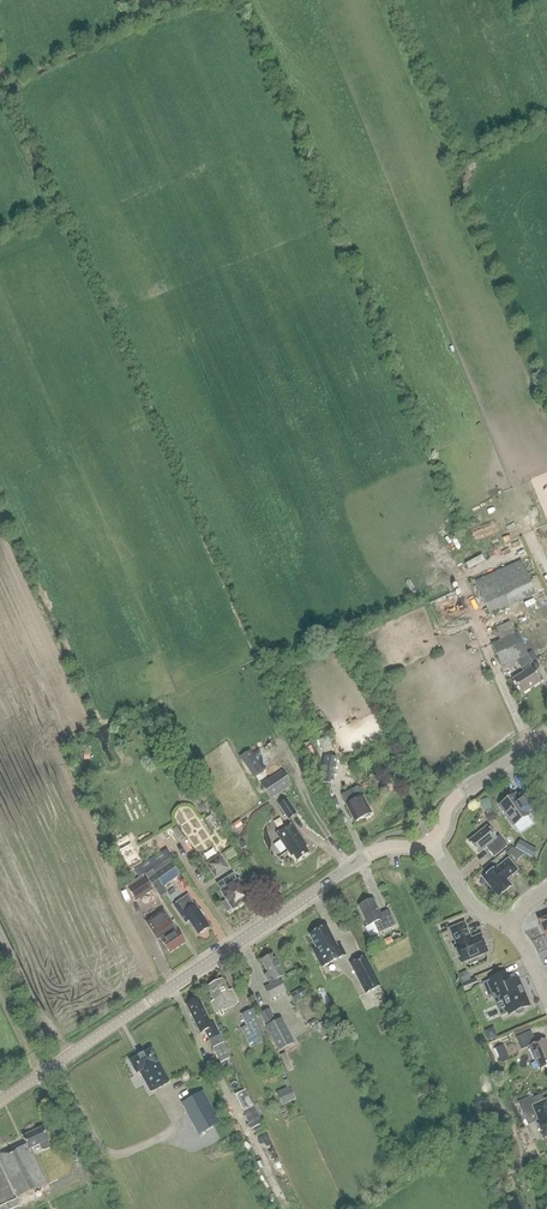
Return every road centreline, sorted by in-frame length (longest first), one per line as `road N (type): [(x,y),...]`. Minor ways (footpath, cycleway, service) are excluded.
road 1 (tertiary): [(0,1101),(358,861),(378,849),(429,841)]
road 2 (tertiary): [(429,841),(453,798),(546,735)]

